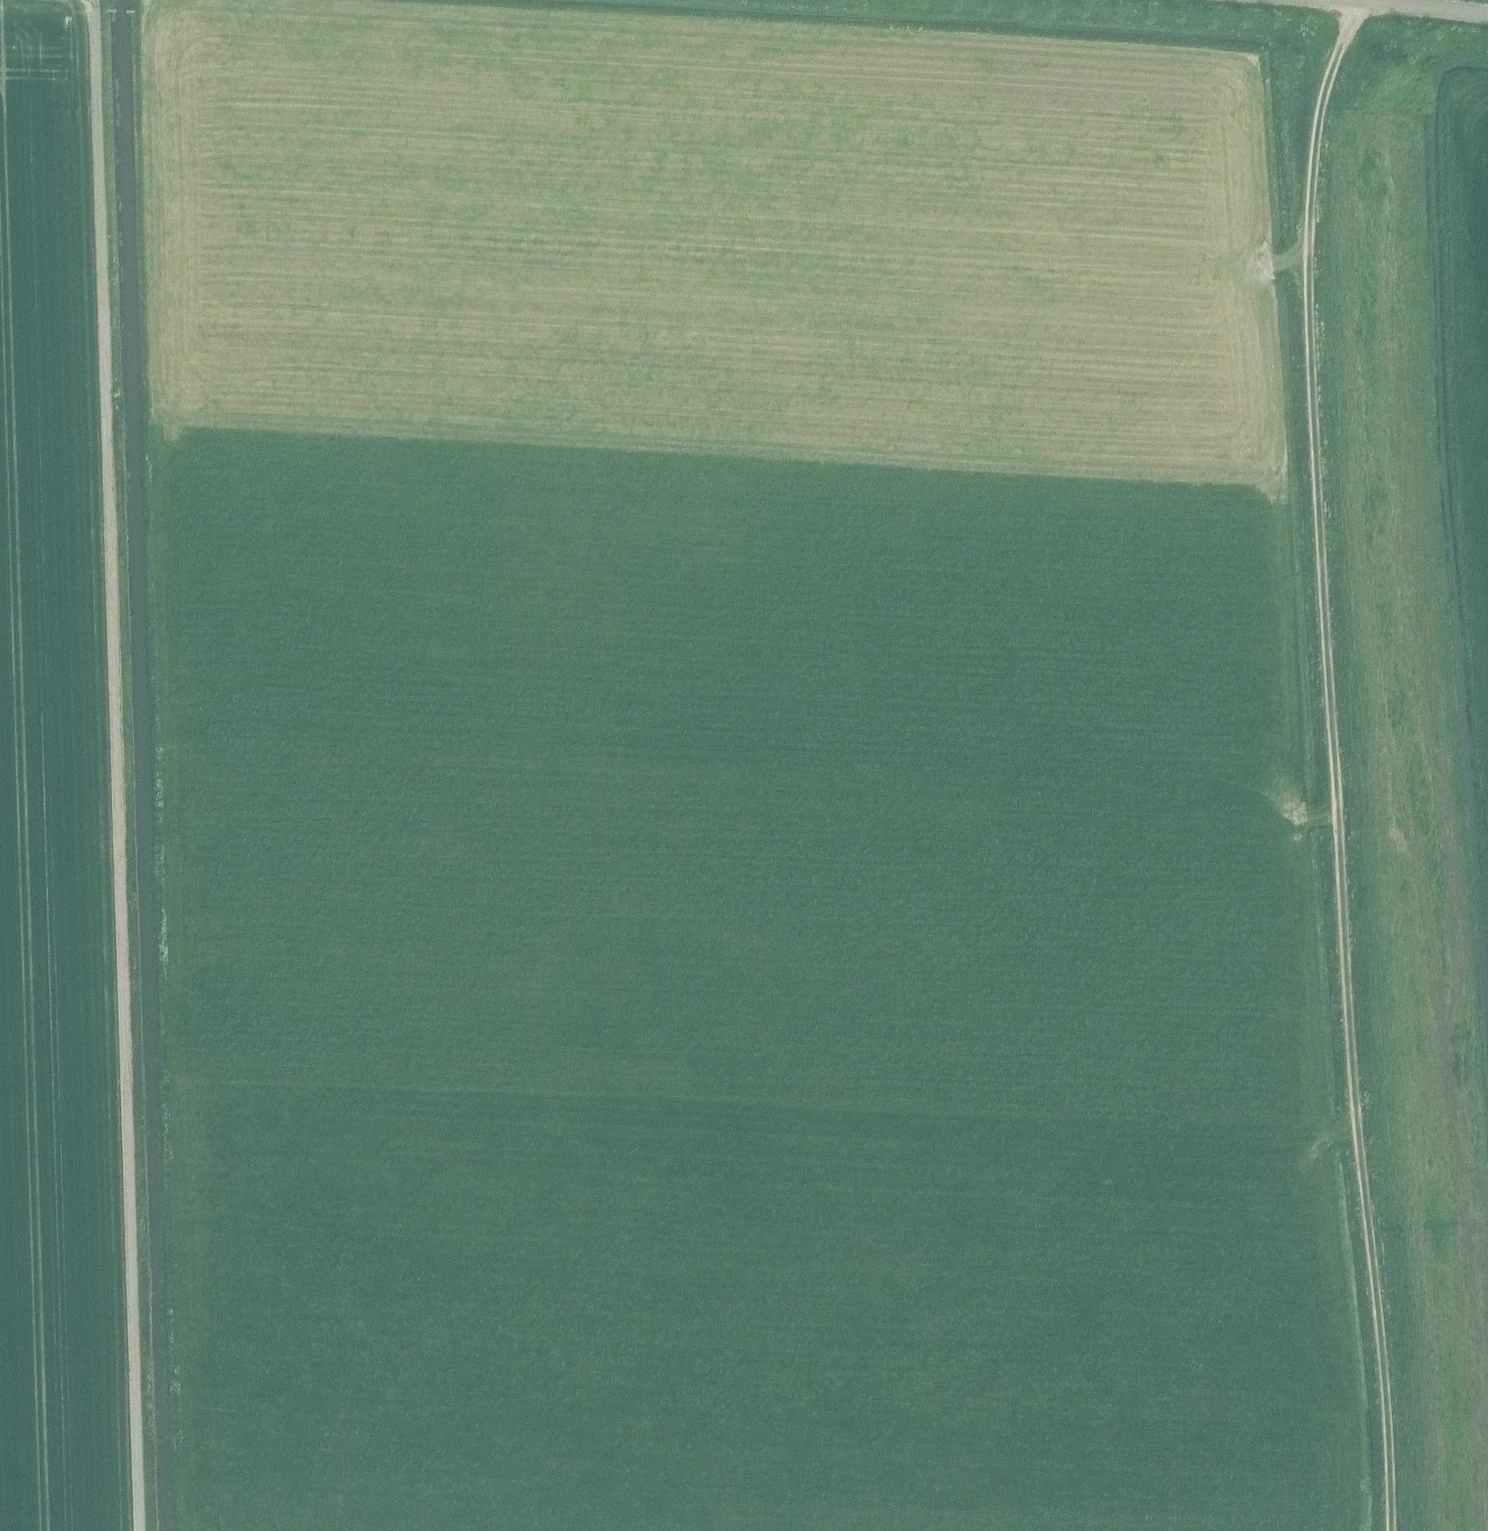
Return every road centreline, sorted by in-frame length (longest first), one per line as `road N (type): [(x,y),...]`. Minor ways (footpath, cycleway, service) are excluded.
road 1 (track): [(1358,0),(1317,121),(1302,204),(1301,298),(1378,1530)]
road 2 (unclassified): [(1487,16),(1358,0)]

